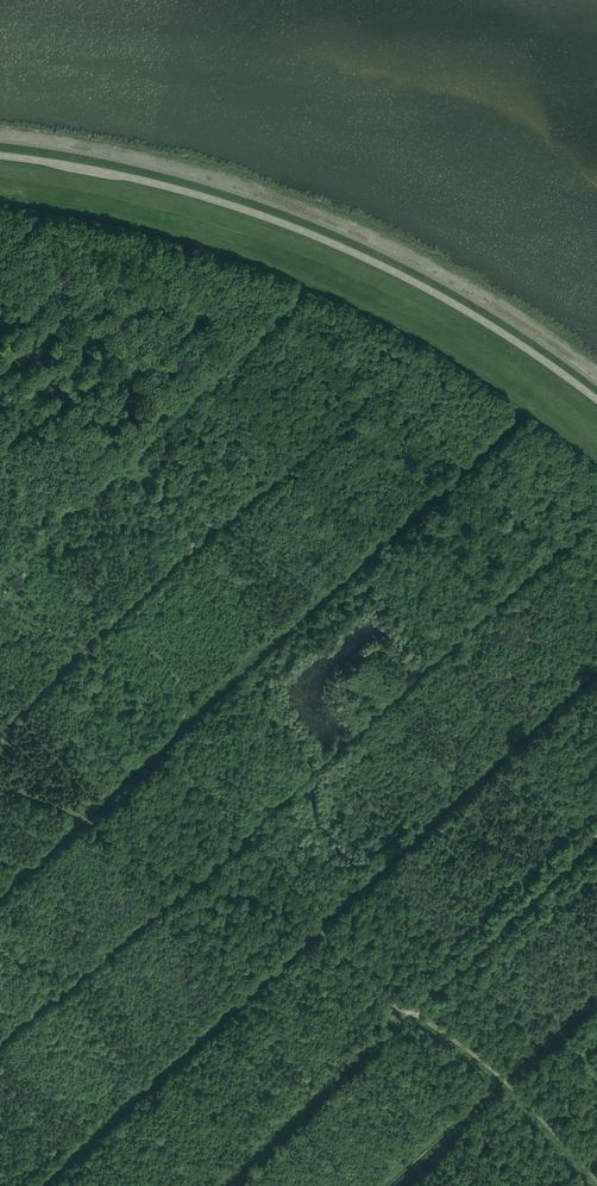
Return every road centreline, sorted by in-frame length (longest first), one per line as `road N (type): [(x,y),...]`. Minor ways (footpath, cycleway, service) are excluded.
road 1 (tertiary): [(0,156),(165,186),(313,235),(475,316),(596,400)]
road 2 (track): [(0,728),(292,460)]
road 3 (track): [(454,646),(200,876)]
road 4 (track): [(200,876),(0,1043)]
road 5 (track): [(224,1185),(410,1014)]
road 6 (track): [(596,1181),(484,1062),(410,1014)]
road 7 (track): [(410,1014),(394,1011),(317,929),(211,880)]
road 8 (track): [(200,876),(0,786)]
road 9 (track): [(473,952),(596,835)]
road 10 (track): [(397,1185),(507,1083)]

